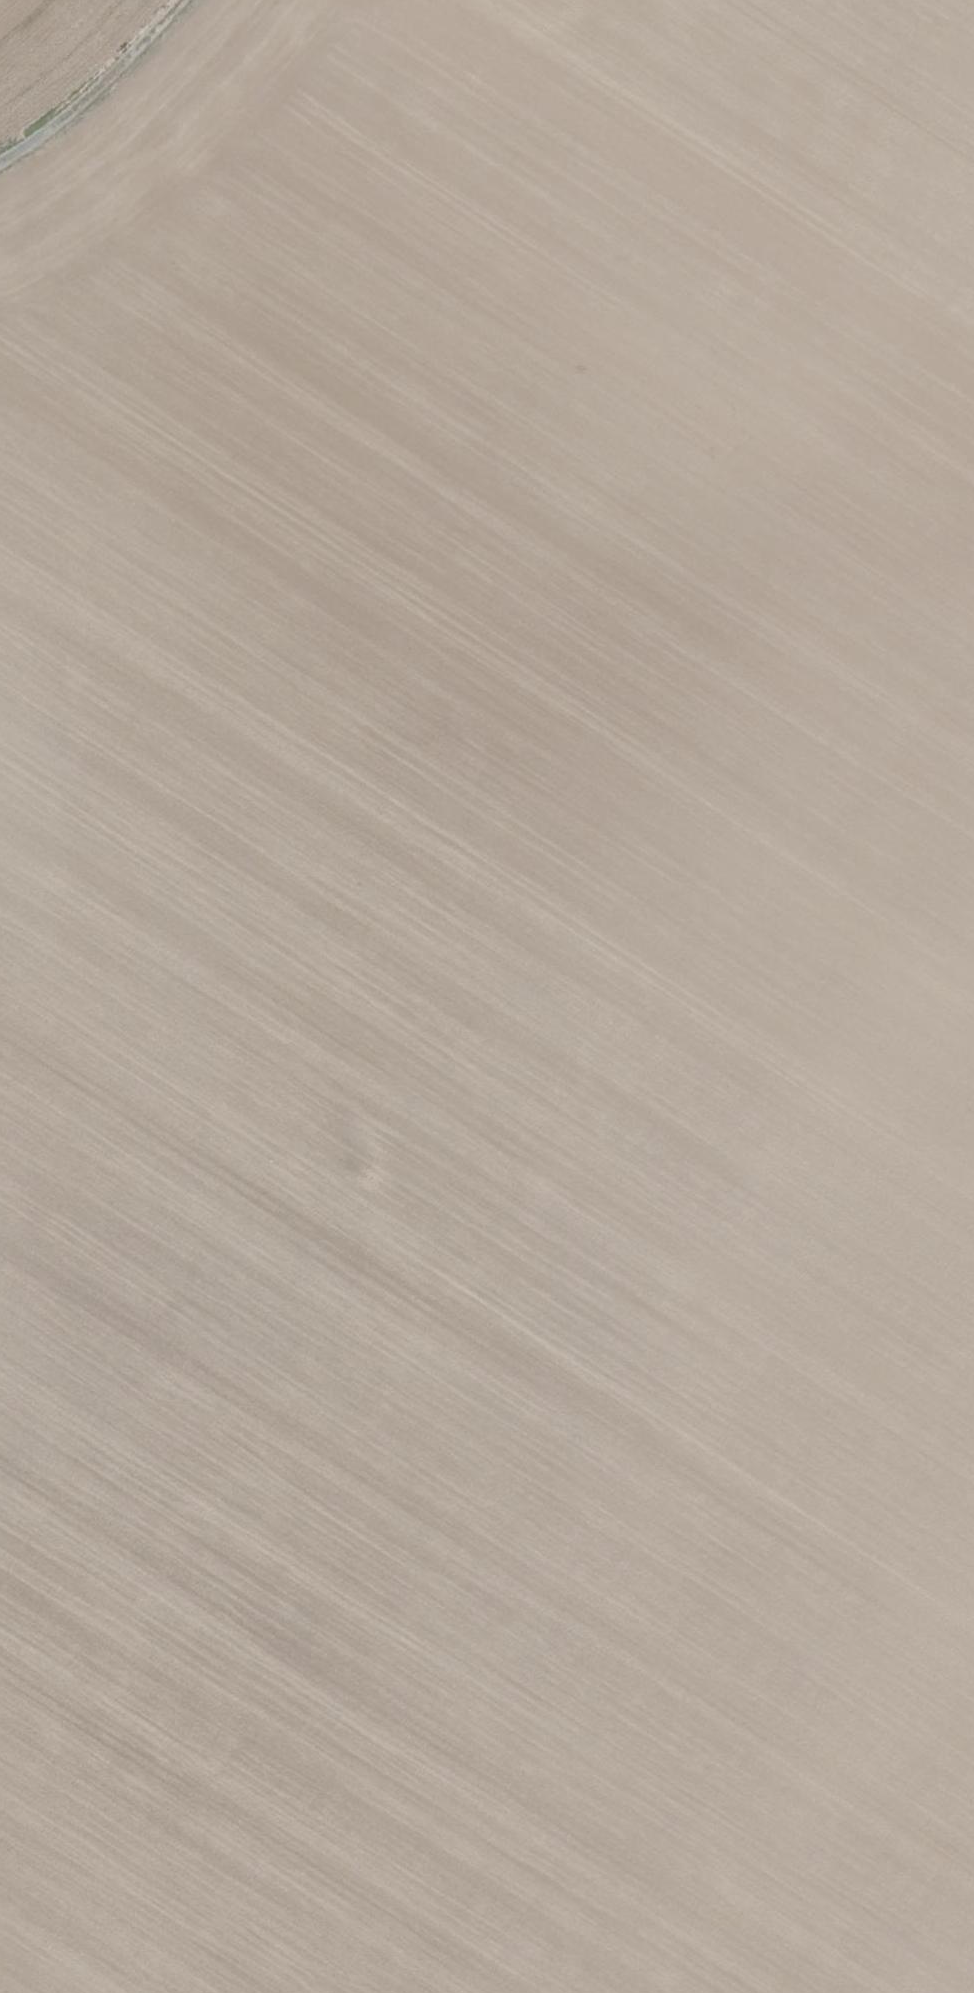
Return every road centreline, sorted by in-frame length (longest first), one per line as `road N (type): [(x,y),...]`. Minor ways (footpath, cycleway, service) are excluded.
road 1 (track): [(176,0),(109,75),(0,163)]

